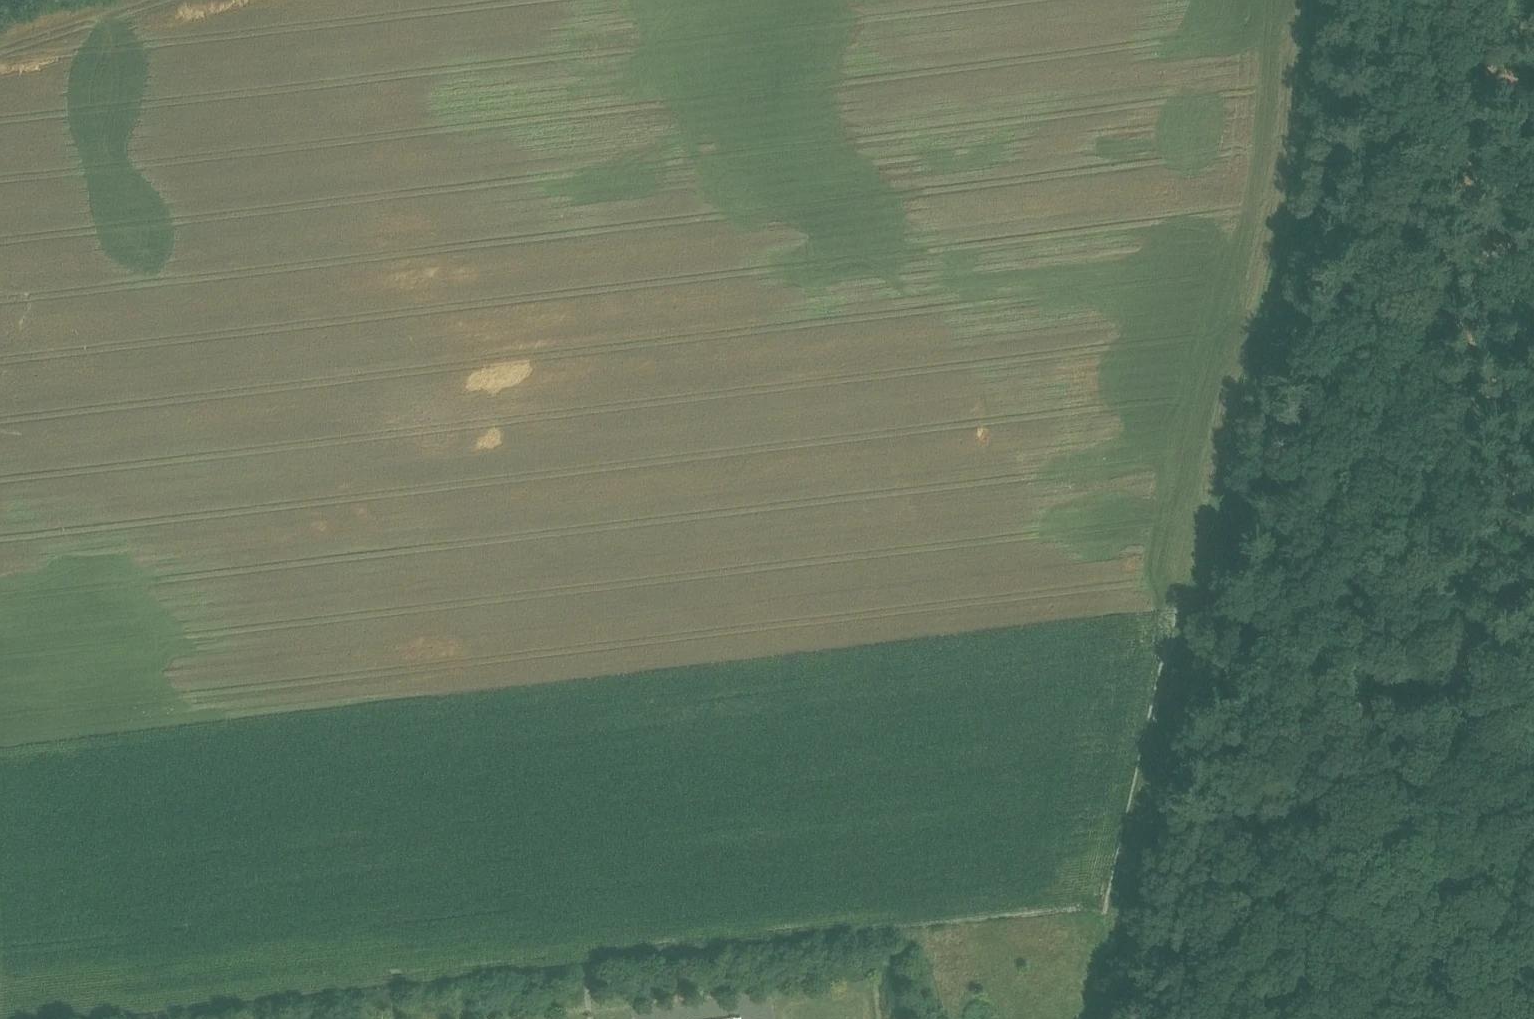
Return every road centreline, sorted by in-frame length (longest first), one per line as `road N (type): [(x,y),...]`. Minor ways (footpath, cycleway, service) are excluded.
road 1 (track): [(1533,720),(1272,675)]

